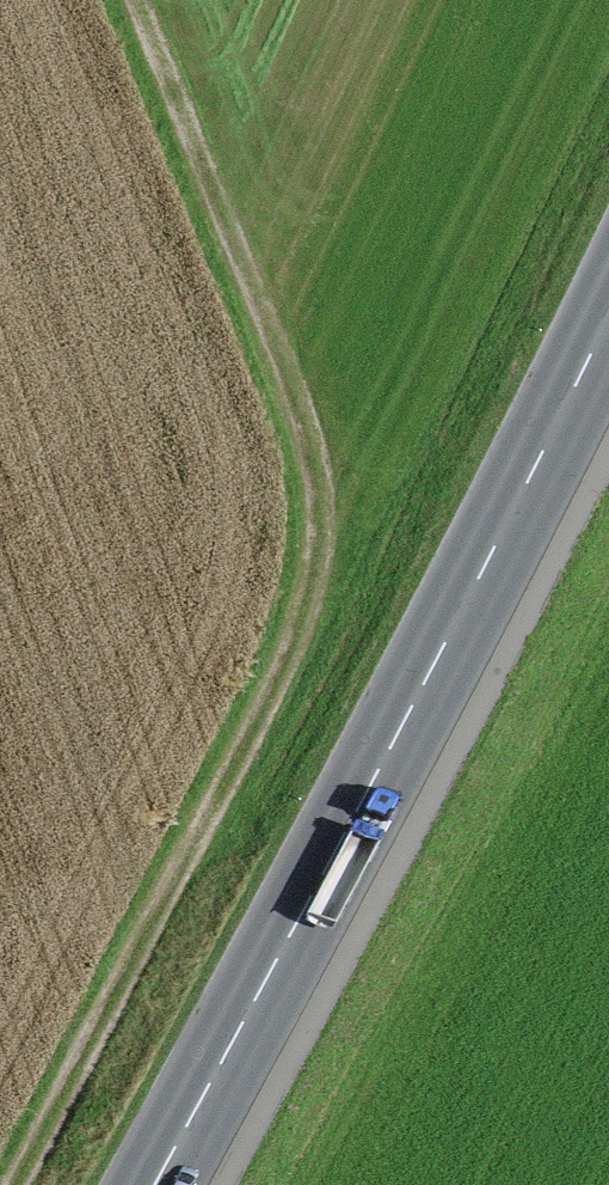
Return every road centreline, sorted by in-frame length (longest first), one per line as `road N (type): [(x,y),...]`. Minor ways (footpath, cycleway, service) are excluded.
road 1 (track): [(19,1184),(310,634),(324,518),(301,402),(139,0)]
road 2 (primary): [(608,315),(156,1184)]

